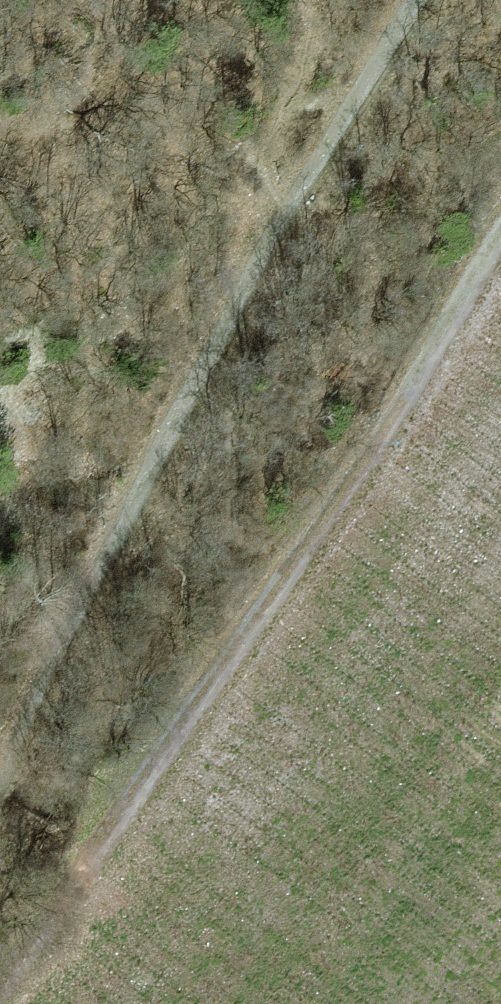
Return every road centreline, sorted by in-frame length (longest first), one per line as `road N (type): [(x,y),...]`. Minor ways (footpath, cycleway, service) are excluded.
road 1 (track): [(0,979),(335,503),(500,231)]
road 2 (track): [(282,214),(0,761)]
road 3 (track): [(419,0),(282,214)]

